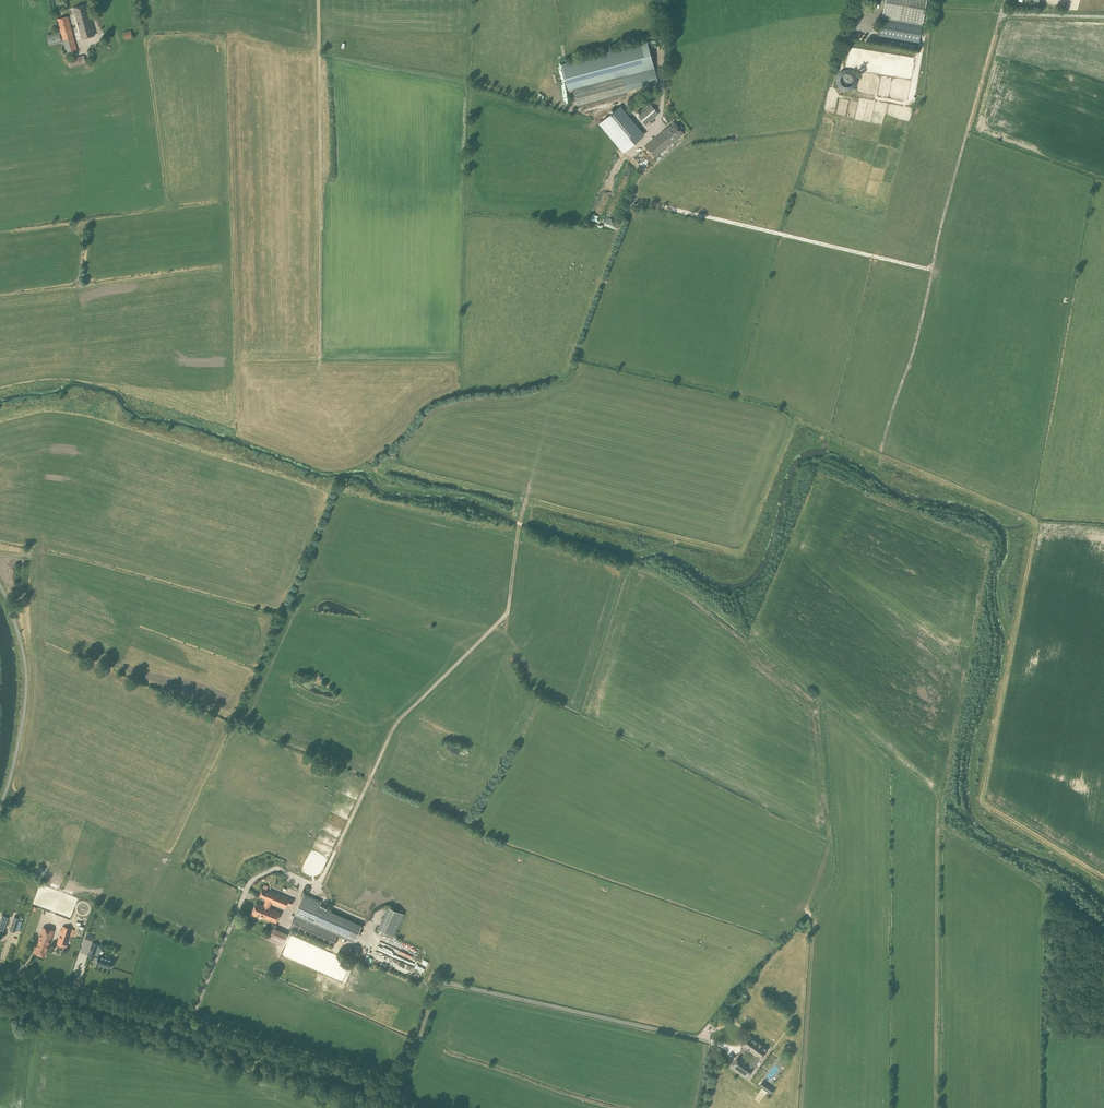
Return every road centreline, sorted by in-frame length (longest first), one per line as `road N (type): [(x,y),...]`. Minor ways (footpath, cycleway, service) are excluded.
road 1 (track): [(1103,17),(1000,18),(914,352),(880,452)]
road 2 (track): [(318,887),(397,722),(508,613),(529,492)]
road 3 (track): [(318,0),(320,356)]
road 4 (track): [(932,269),(632,200)]
road 5 (unclassified): [(0,967),(190,1024)]

